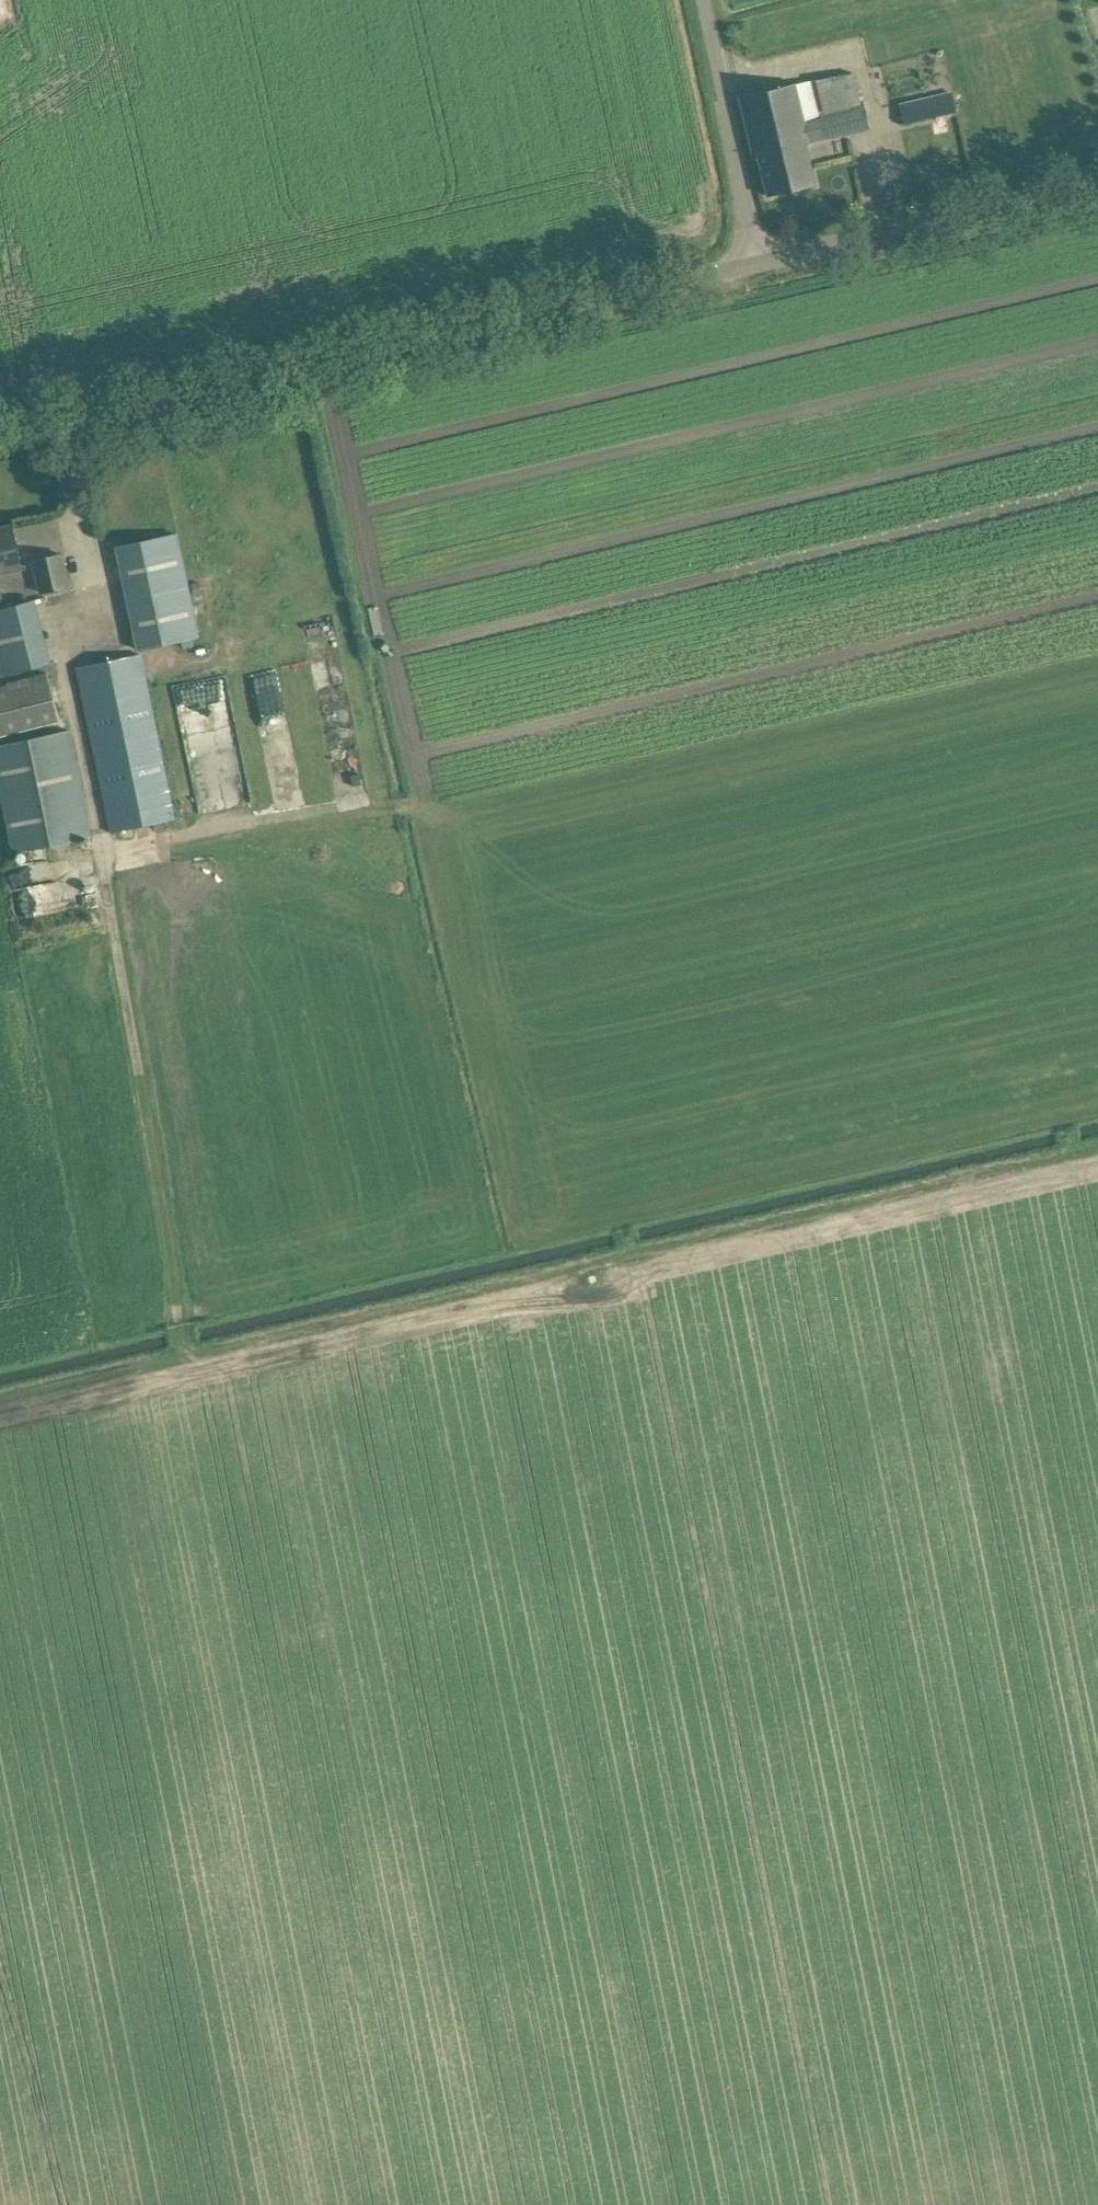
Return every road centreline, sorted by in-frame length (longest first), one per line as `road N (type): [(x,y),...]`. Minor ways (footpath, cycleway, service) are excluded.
road 1 (unclassified): [(0,442),(765,265)]
road 2 (track): [(194,1371),(59,632)]
road 3 (unclassified): [(765,265),(1097,188)]
road 4 (unclassified): [(765,265),(705,0)]

